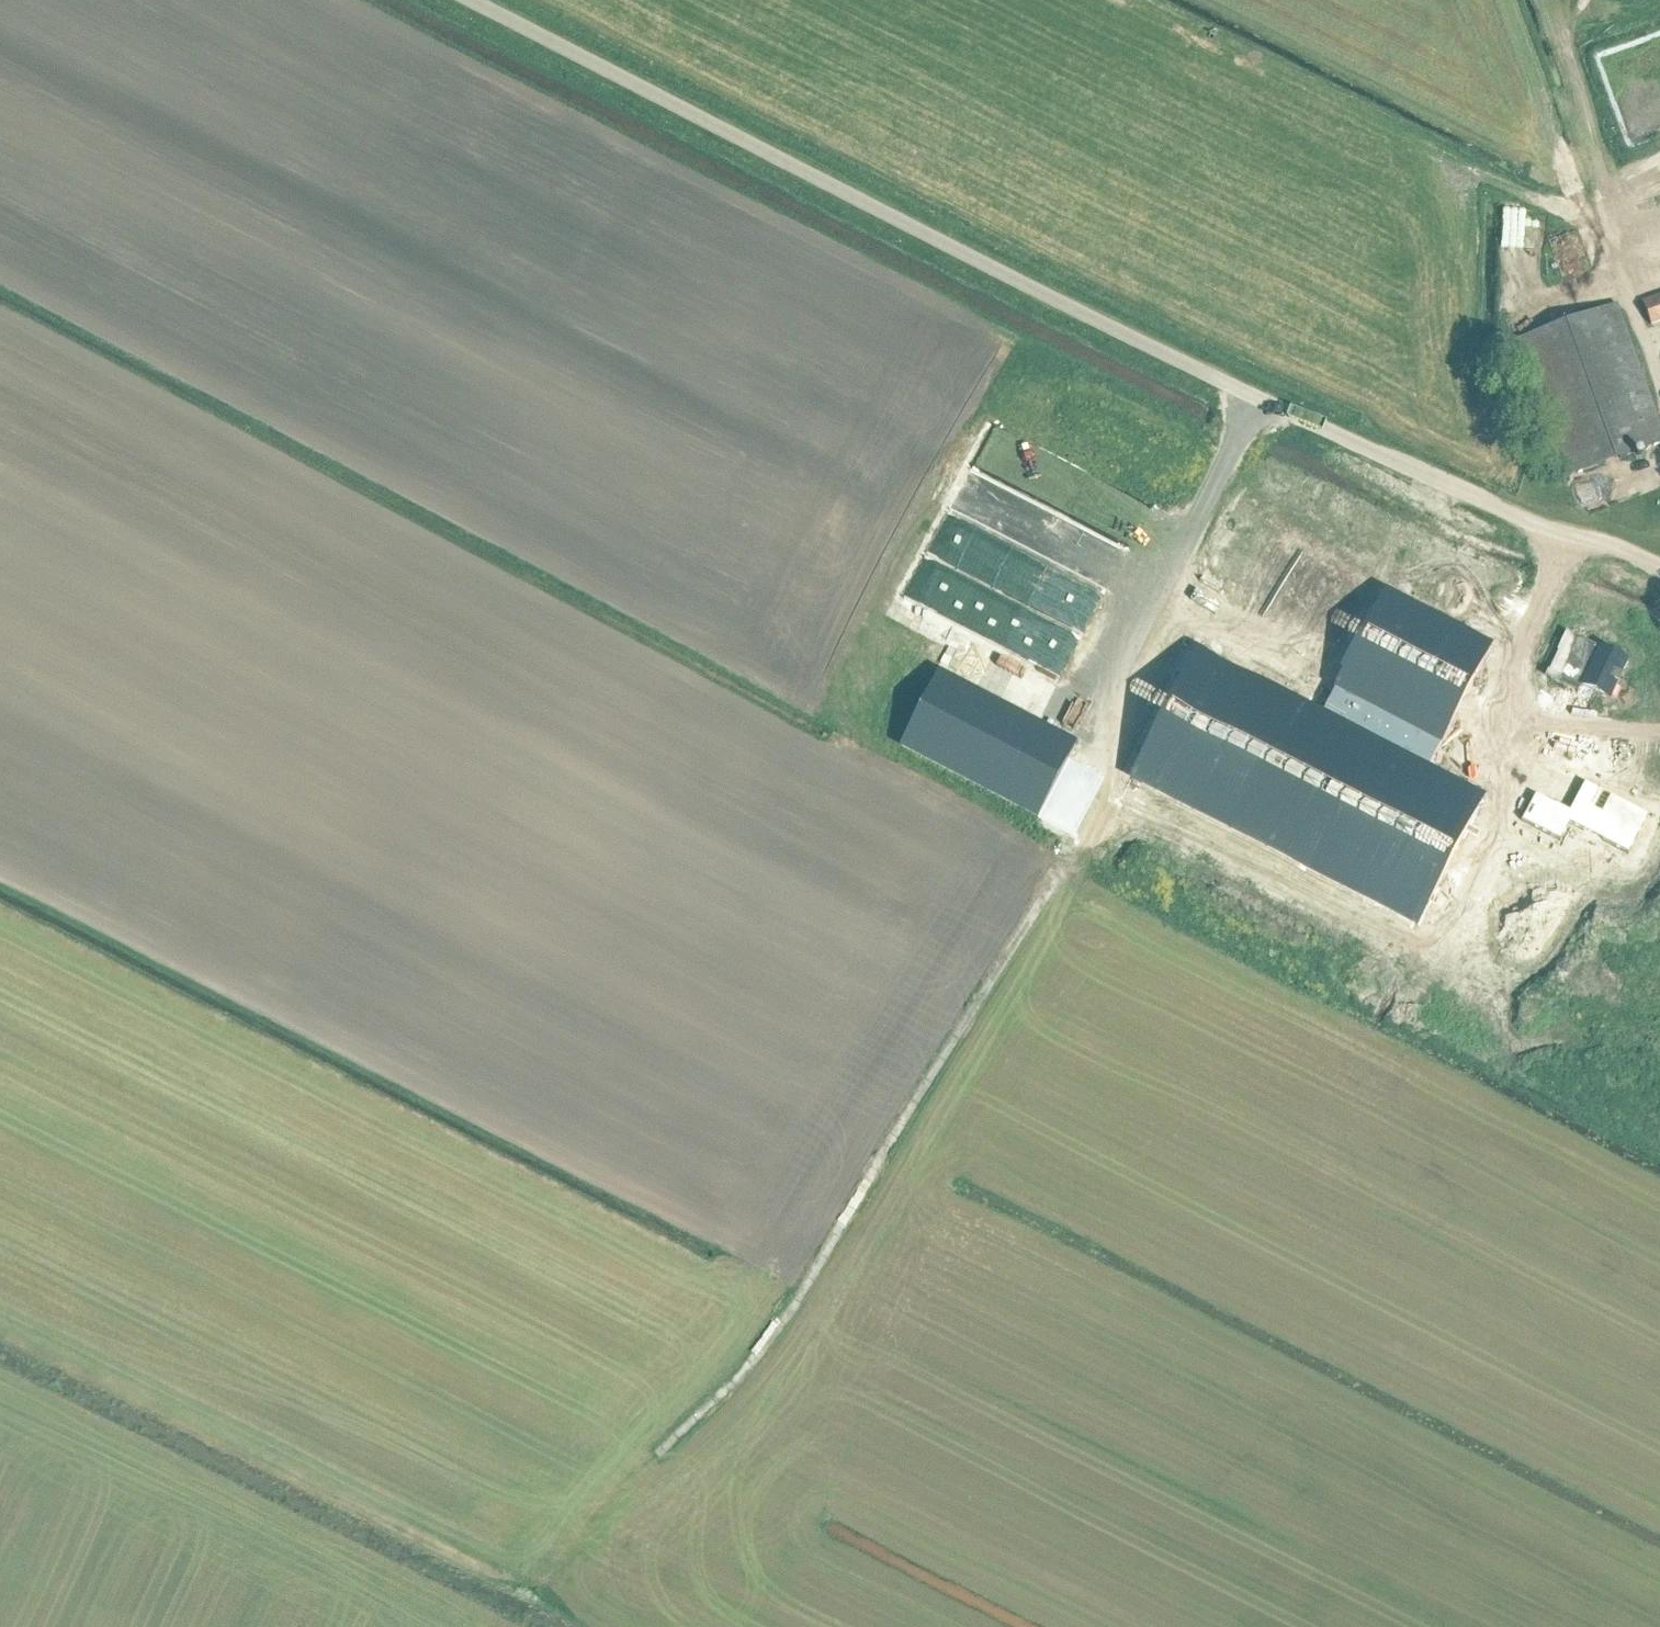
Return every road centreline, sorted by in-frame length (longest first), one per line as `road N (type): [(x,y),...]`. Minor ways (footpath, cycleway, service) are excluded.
road 1 (unclassified): [(1659,582),(1220,382),(473,0)]

